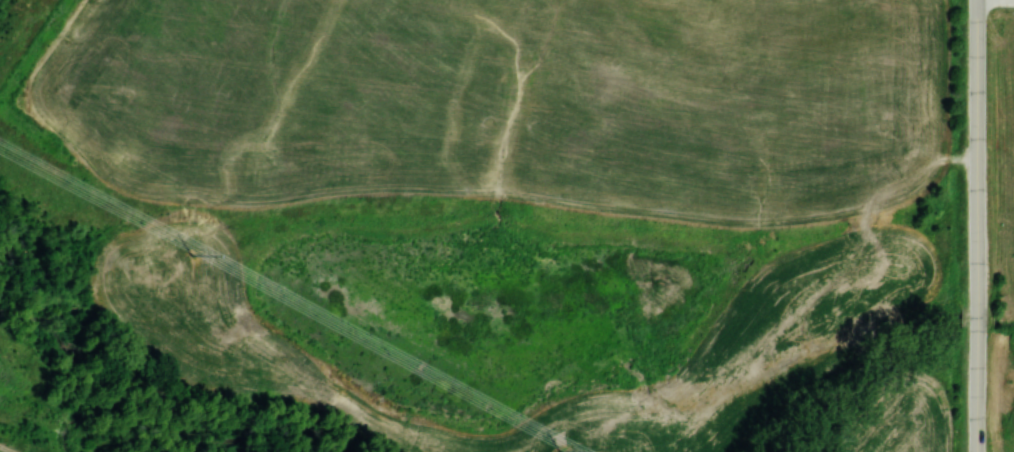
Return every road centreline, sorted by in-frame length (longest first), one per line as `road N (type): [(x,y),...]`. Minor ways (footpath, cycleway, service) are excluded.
road 1 (secondary): [(977,0),(978,451)]

